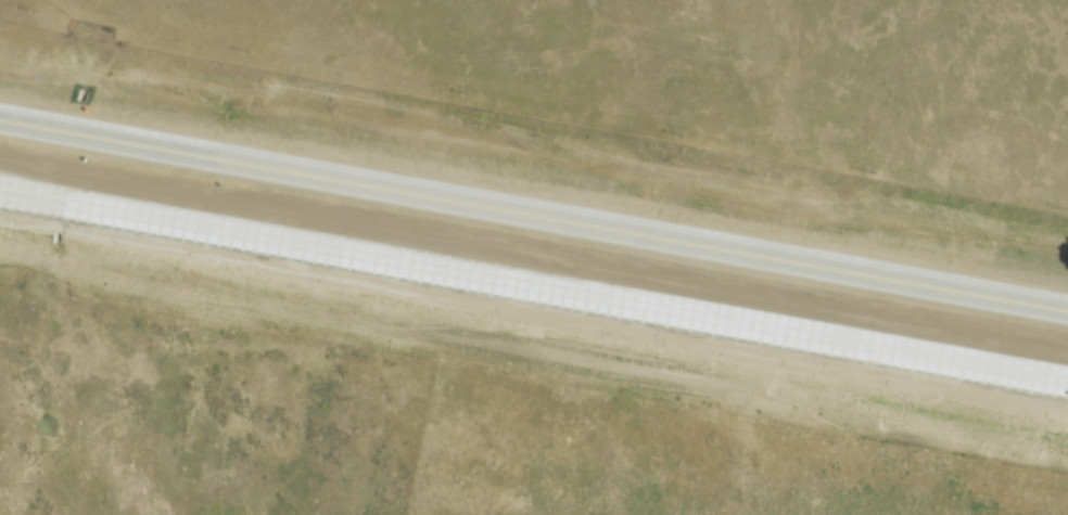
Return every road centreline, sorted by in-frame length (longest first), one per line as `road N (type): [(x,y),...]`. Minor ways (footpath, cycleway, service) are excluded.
road 1 (motorway): [(0,187),(1067,378)]
road 2 (motorway): [(1067,311),(0,122)]

